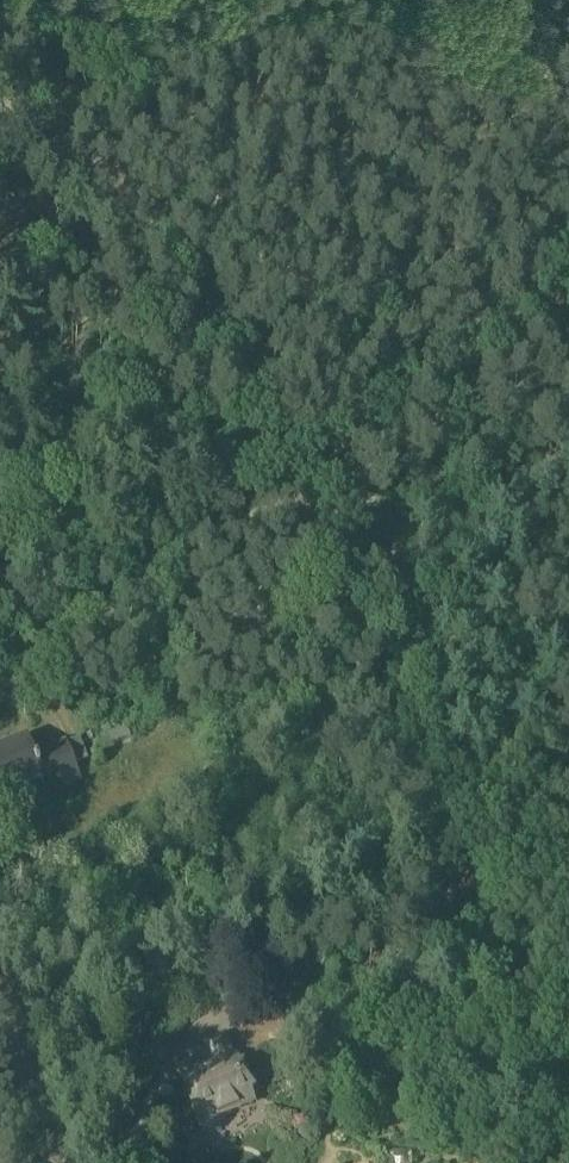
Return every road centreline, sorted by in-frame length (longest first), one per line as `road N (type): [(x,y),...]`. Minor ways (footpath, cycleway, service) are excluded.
road 1 (track): [(568,1144),(540,1122),(470,915),(281,483)]
road 2 (track): [(281,483),(249,396),(0,36)]
road 3 (track): [(281,483),(390,398),(568,295)]
road 4 (track): [(0,679),(281,483)]
road 5 (residential): [(62,1162),(0,1009)]

